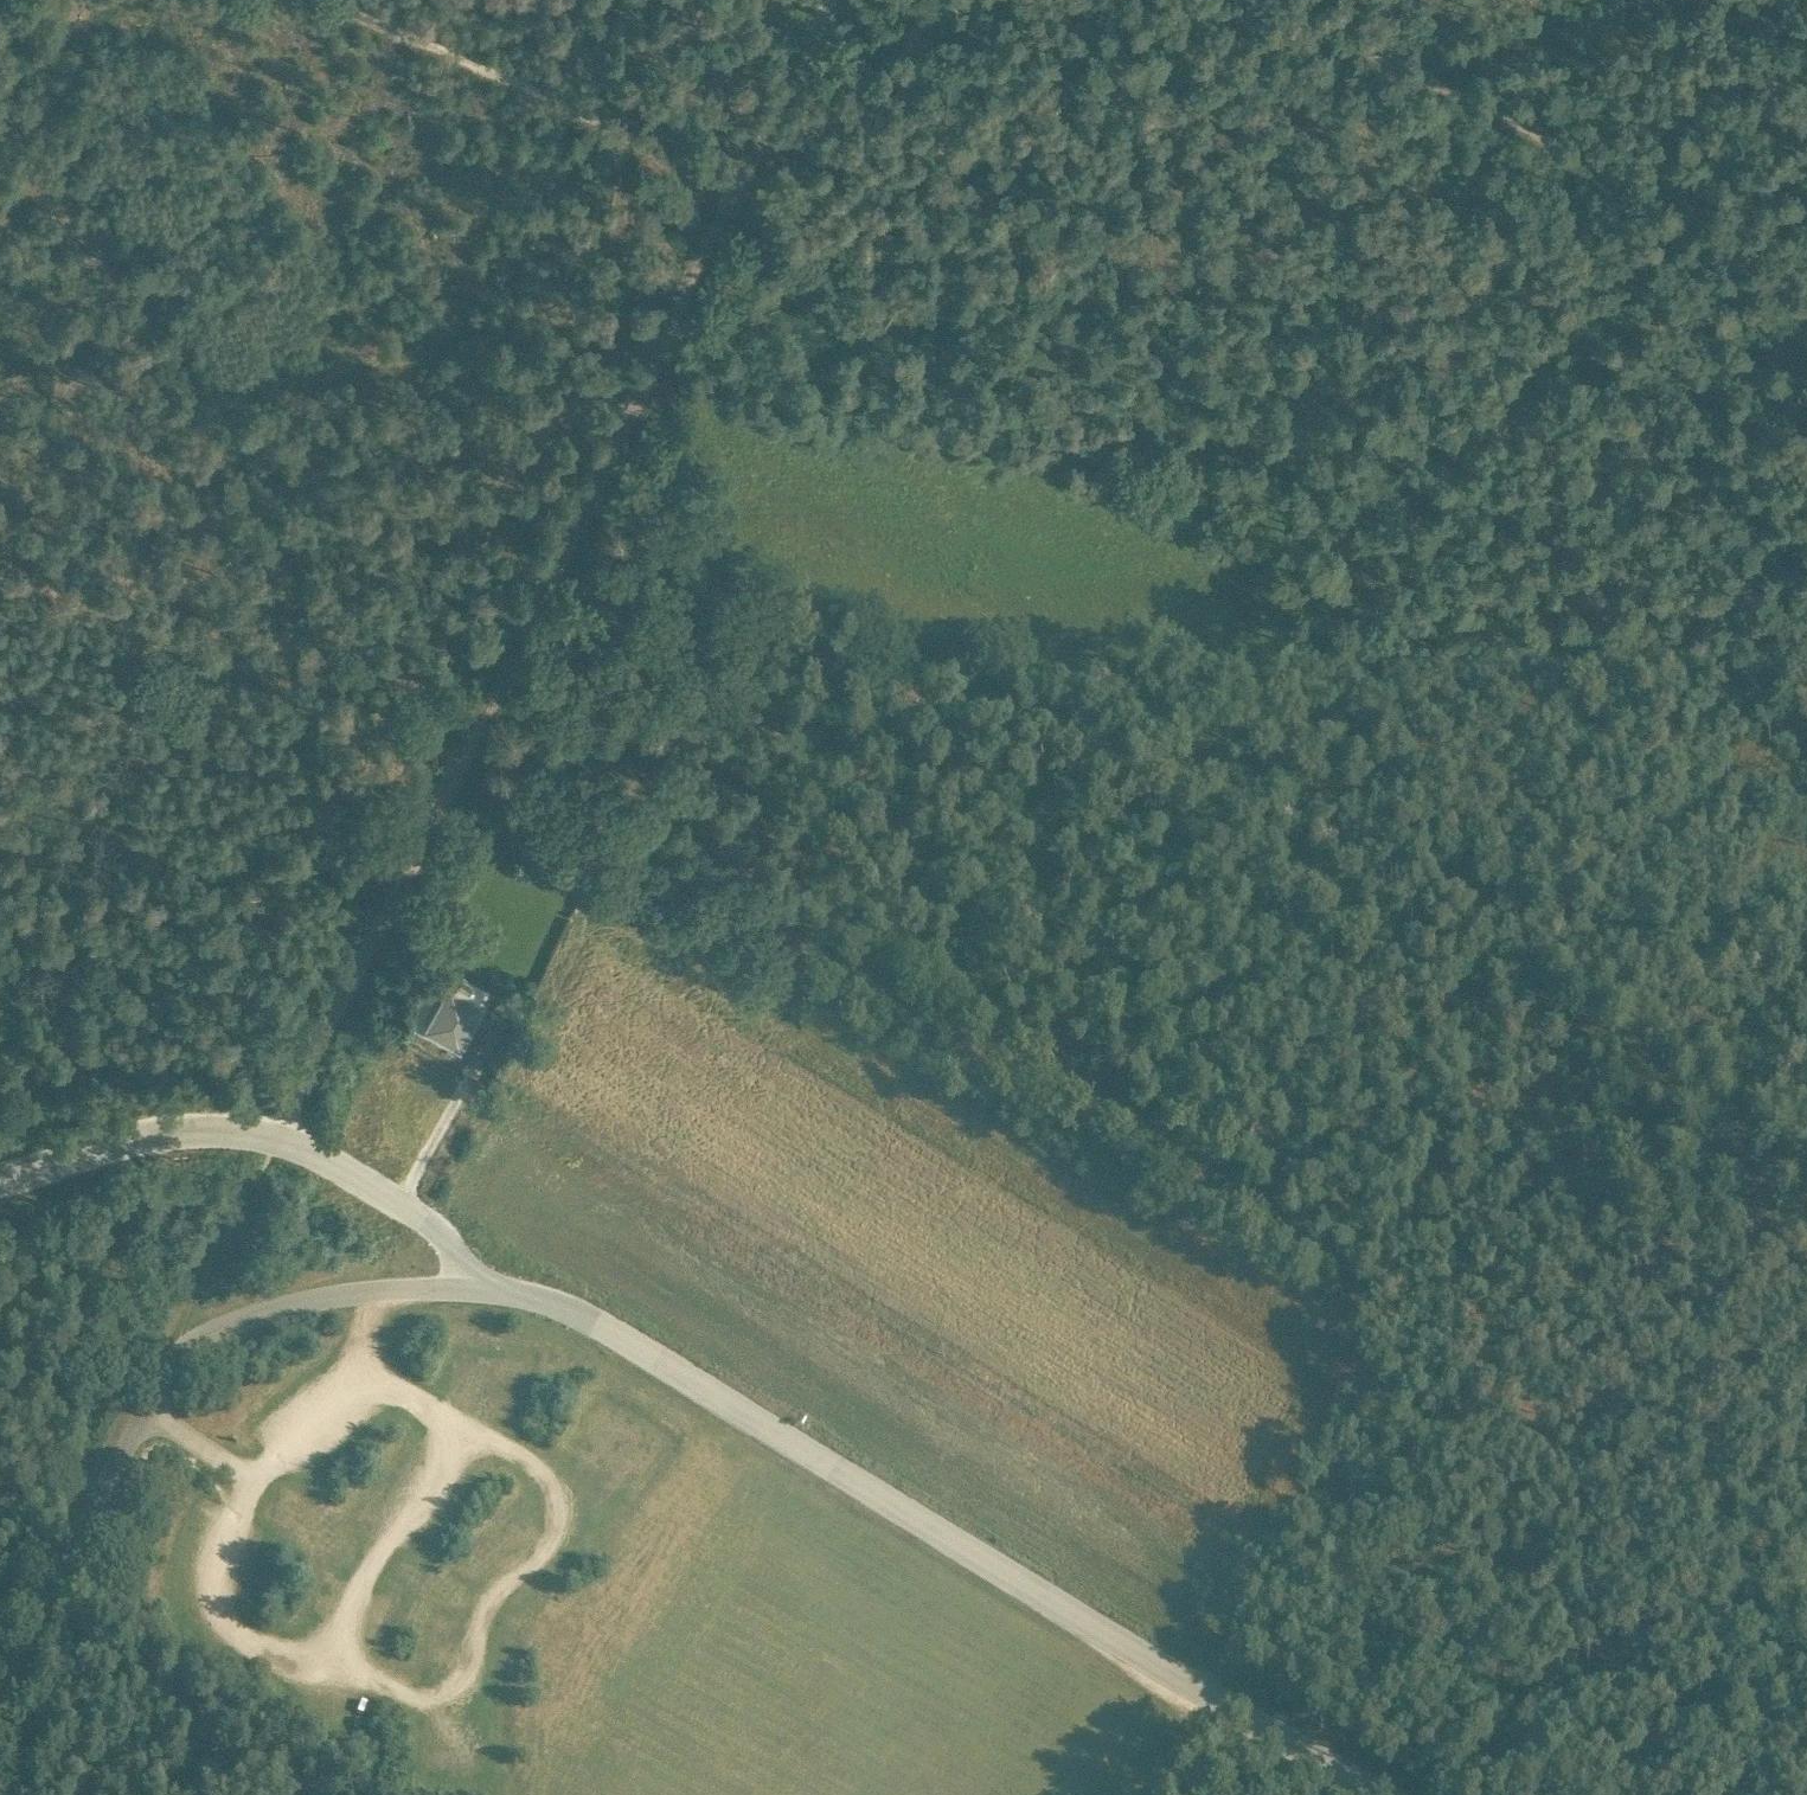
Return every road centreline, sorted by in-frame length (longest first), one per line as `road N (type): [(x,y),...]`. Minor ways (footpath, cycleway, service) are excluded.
road 1 (unclassified): [(1364,1794),(573,1304),(482,1291)]
road 2 (track): [(830,0),(467,747)]
road 3 (track): [(467,747),(365,972),(276,1138)]
road 4 (unclassified): [(186,1343),(149,1393),(0,1721)]
road 5 (residential): [(186,1343),(367,1293),(482,1291)]
road 6 (unclassified): [(482,1291),(450,1235),(276,1138)]

